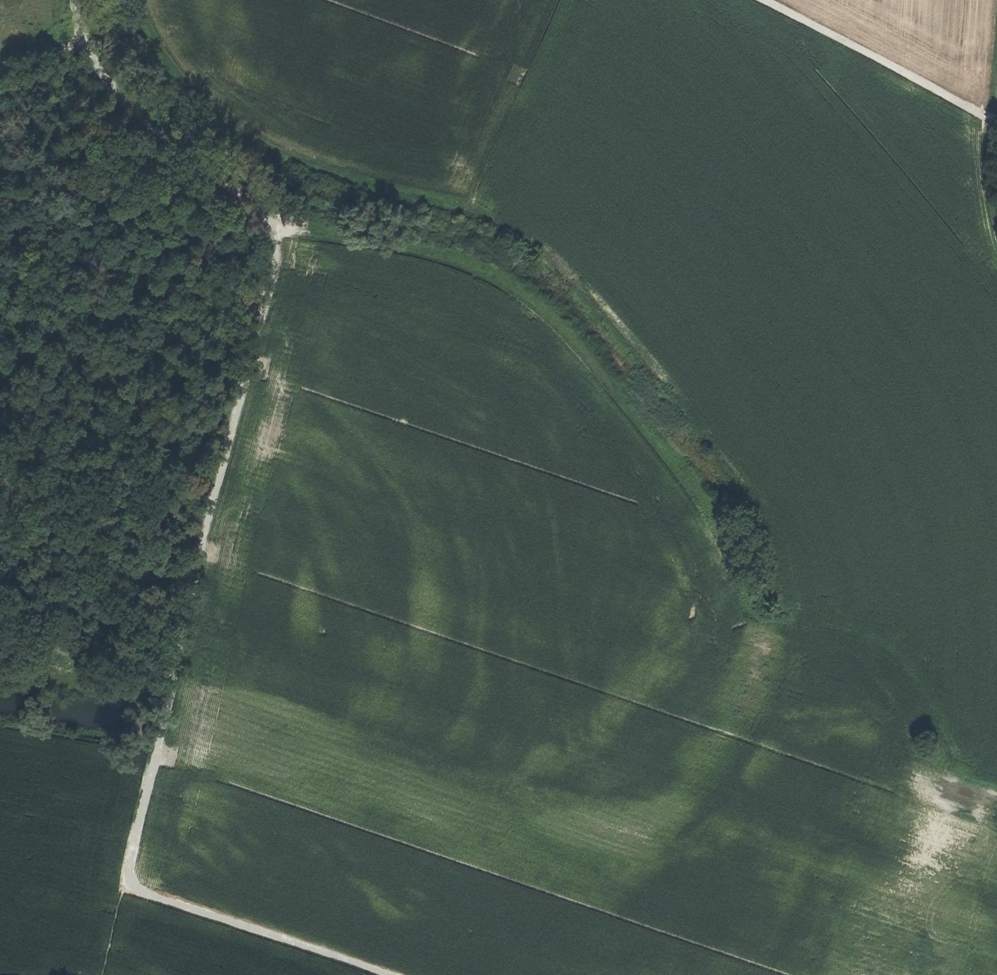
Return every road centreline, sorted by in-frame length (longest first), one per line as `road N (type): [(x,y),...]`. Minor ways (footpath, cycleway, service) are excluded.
road 1 (track): [(390,974),(142,891),(127,876),(286,220),(174,145),(75,52)]
road 2 (track): [(764,0),(996,119)]

